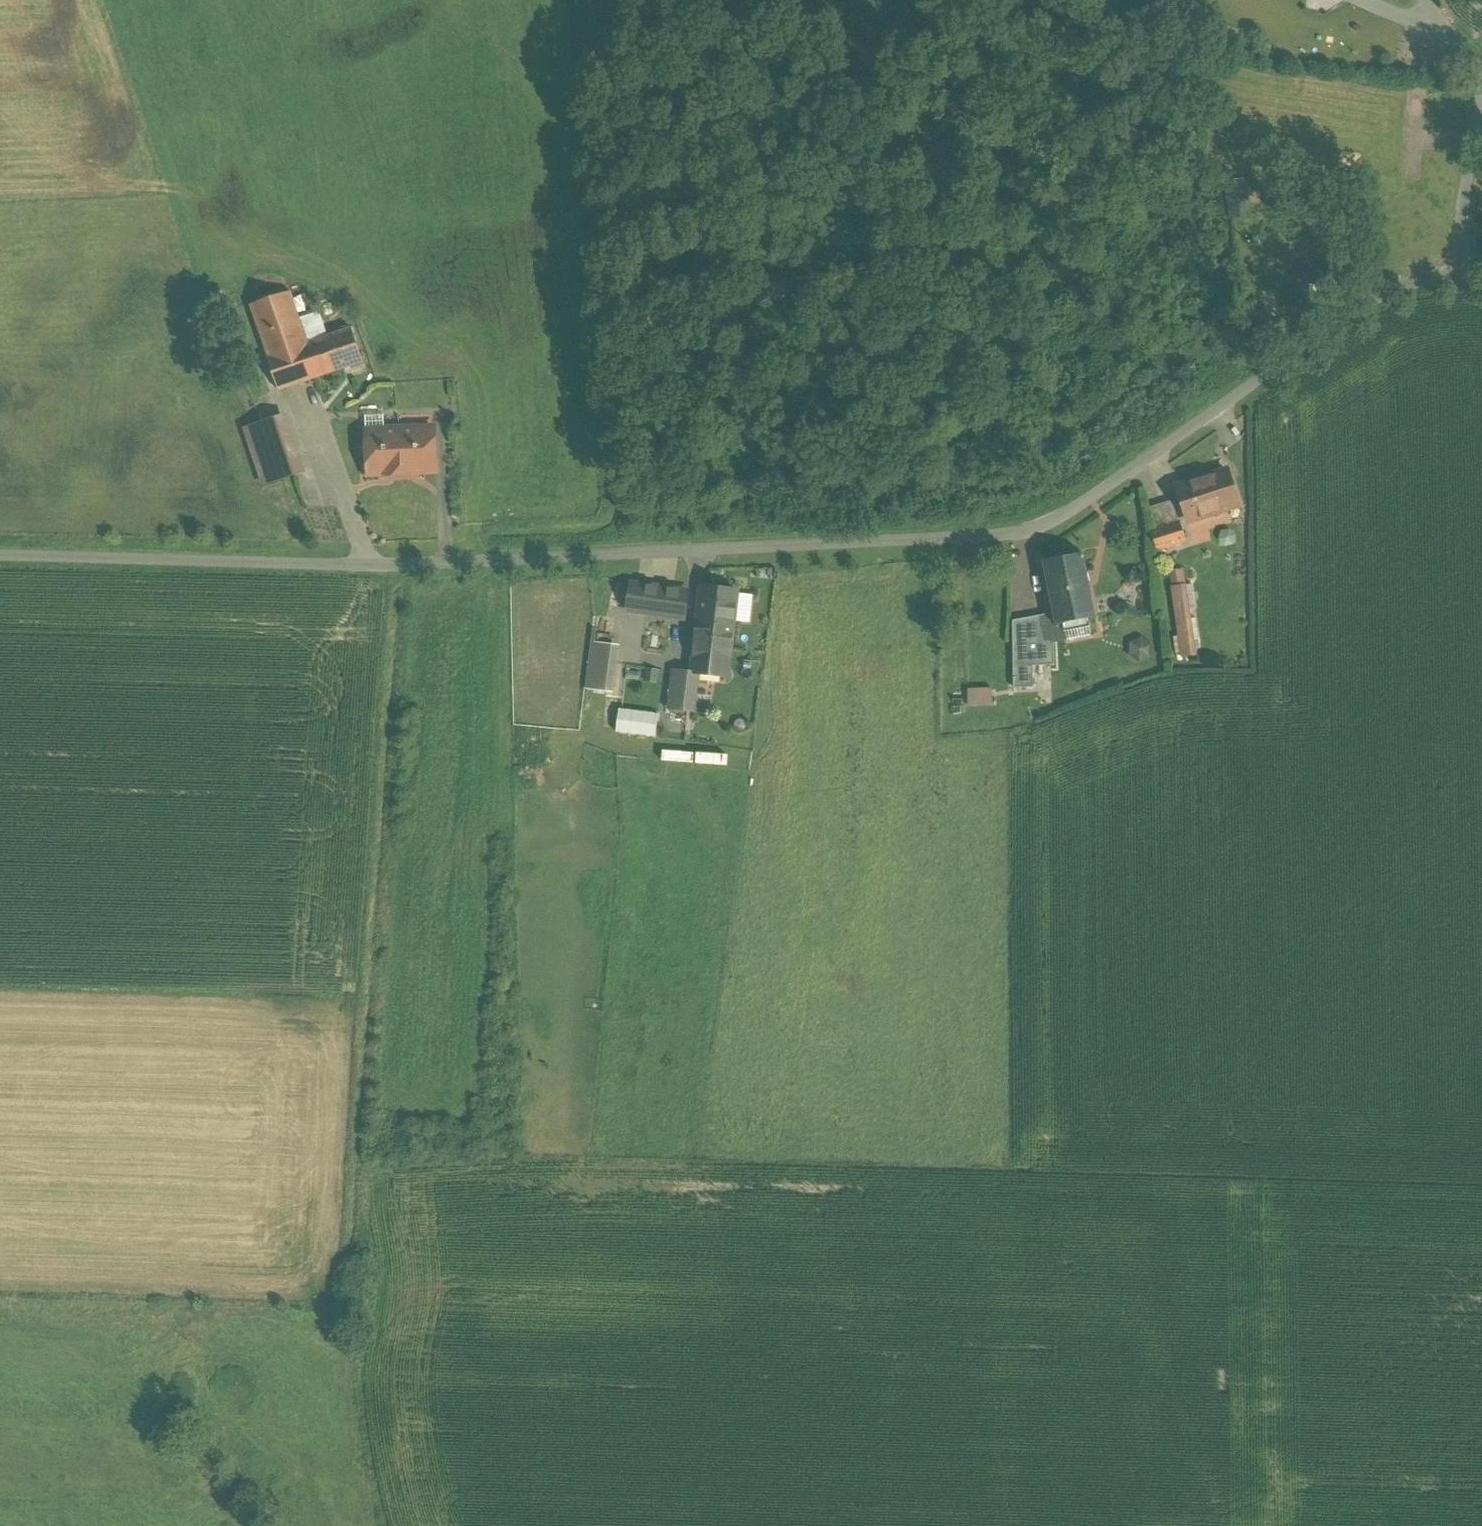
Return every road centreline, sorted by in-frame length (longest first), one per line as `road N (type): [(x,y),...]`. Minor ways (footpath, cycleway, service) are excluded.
road 1 (unclassified): [(0,549),(412,560),(1038,520),(1120,472),(1372,293),(1439,272),(1481,272)]

